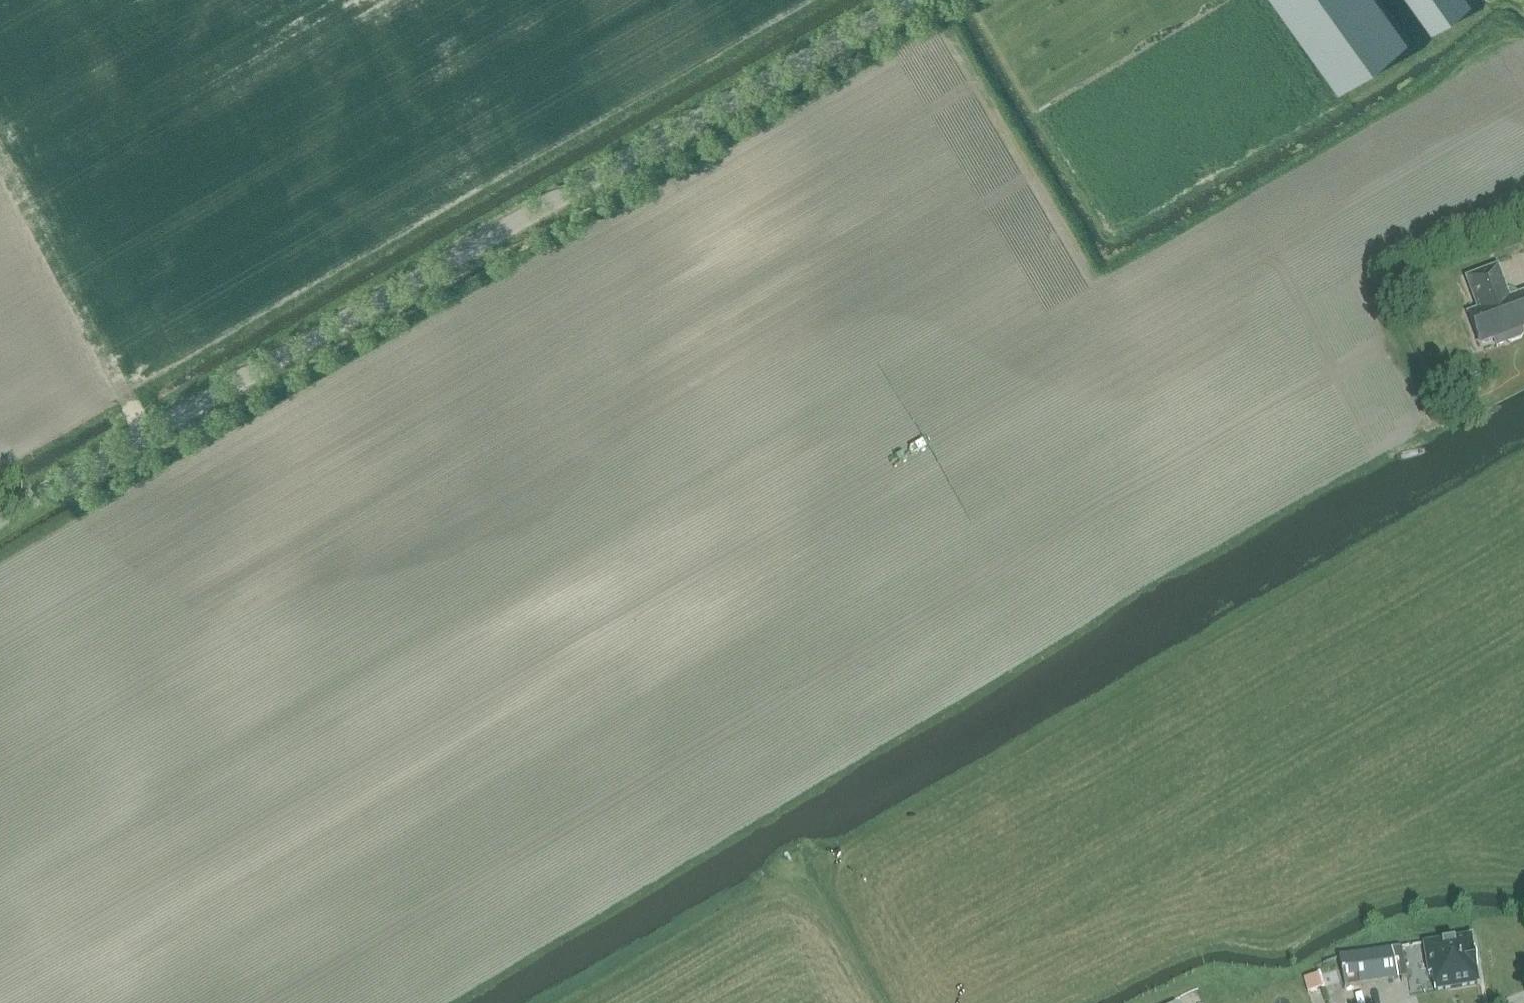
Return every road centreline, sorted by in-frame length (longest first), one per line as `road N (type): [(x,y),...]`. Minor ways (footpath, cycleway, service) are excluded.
road 1 (tertiary): [(0,515),(903,0)]

